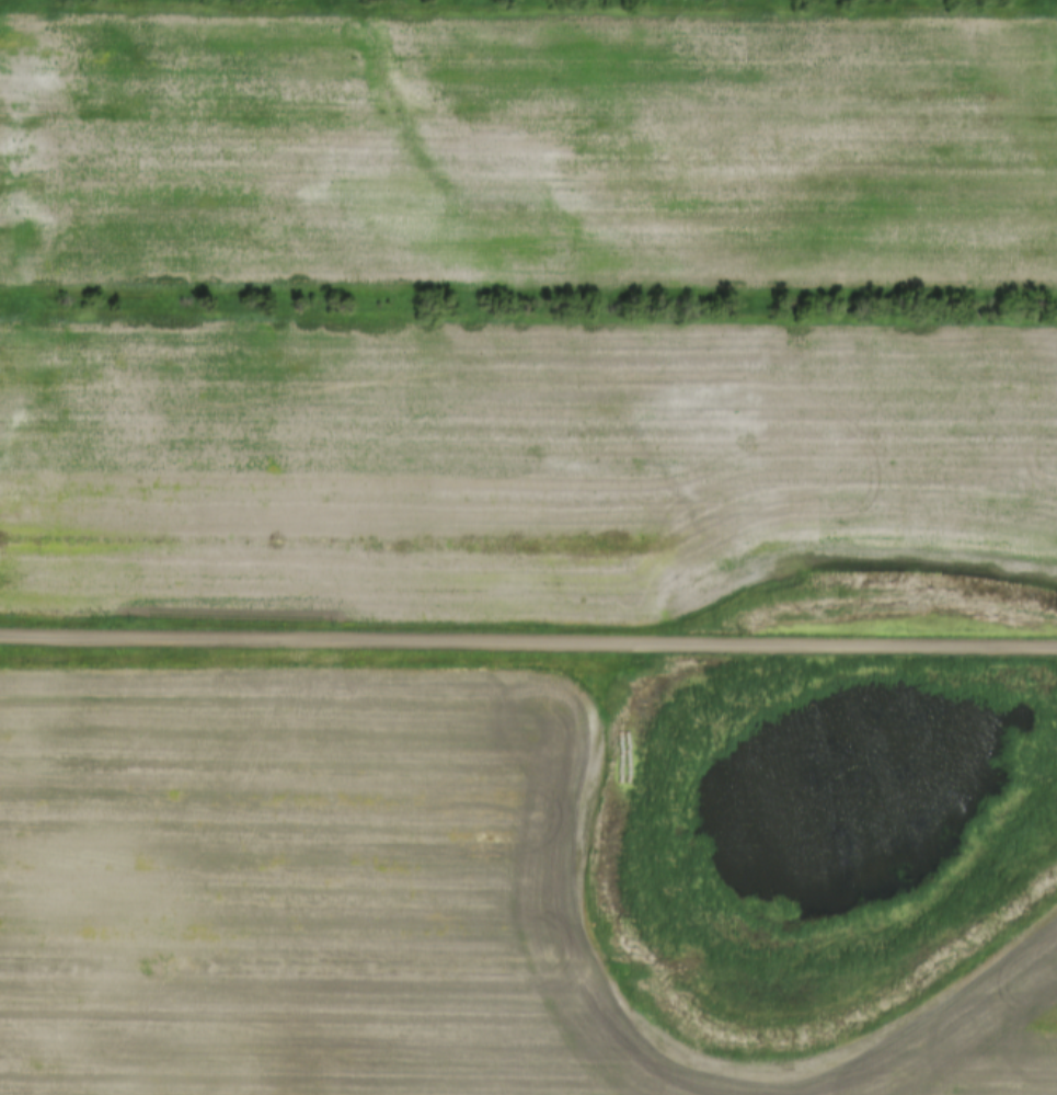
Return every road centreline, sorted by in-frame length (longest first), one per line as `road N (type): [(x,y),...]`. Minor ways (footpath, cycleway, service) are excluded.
road 1 (residential): [(1056,652),(0,635)]

